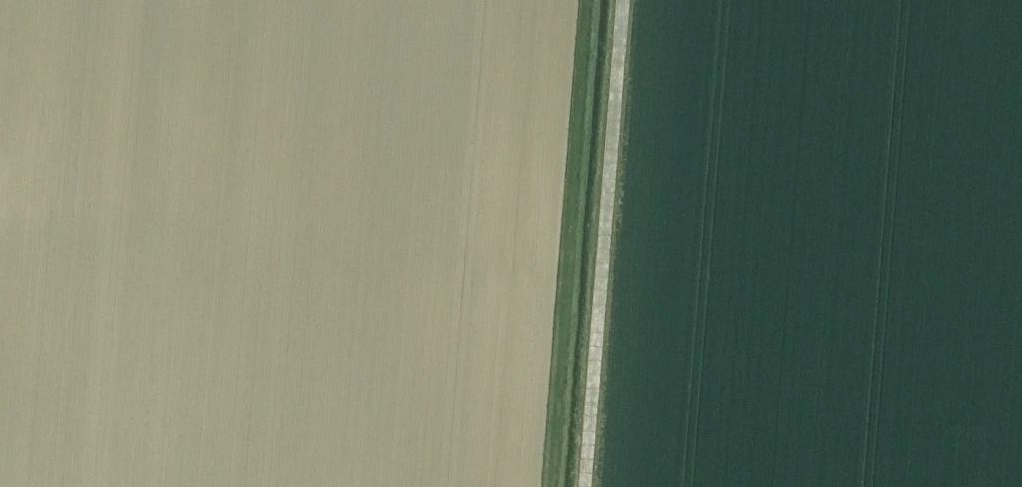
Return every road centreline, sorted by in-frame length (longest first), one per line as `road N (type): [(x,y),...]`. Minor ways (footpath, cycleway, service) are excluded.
road 1 (track): [(586,486),(623,0)]

